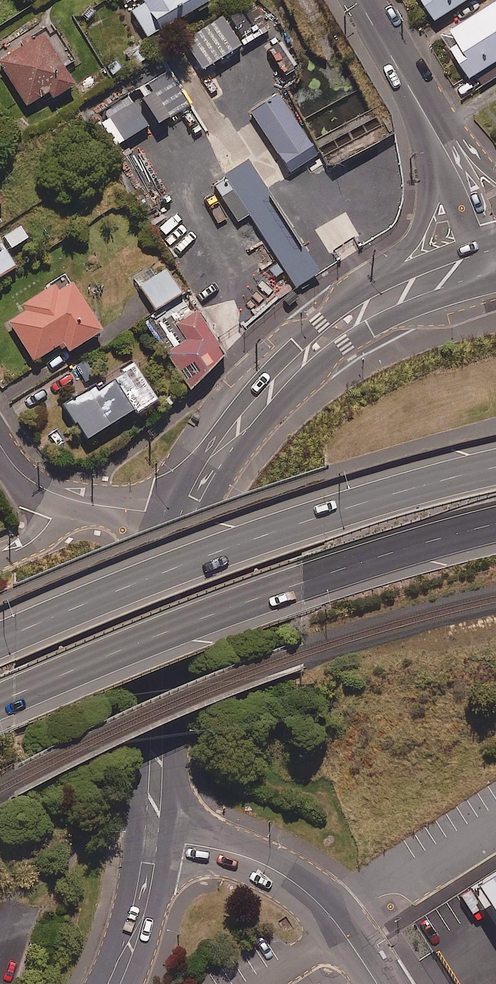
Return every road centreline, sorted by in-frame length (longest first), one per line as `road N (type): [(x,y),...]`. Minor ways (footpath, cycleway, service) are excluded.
road 1 (motorway): [(495,522),(382,554),(0,701)]
road 2 (motorway): [(0,640),(325,513),(495,464)]
road 3 (secondary): [(188,514),(244,418),(330,332),(404,288),(491,259)]
road 4 (secondary): [(161,840),(159,615),(188,514)]
road 5 (tertiary): [(491,259),(462,181),(359,0)]
road 6 (tertiary): [(376,983),(340,927),(285,874),(232,851),(161,840)]
road 7 (secondary): [(115,983),(144,914),(161,840)]
road 8 (residential): [(58,497),(188,514)]

